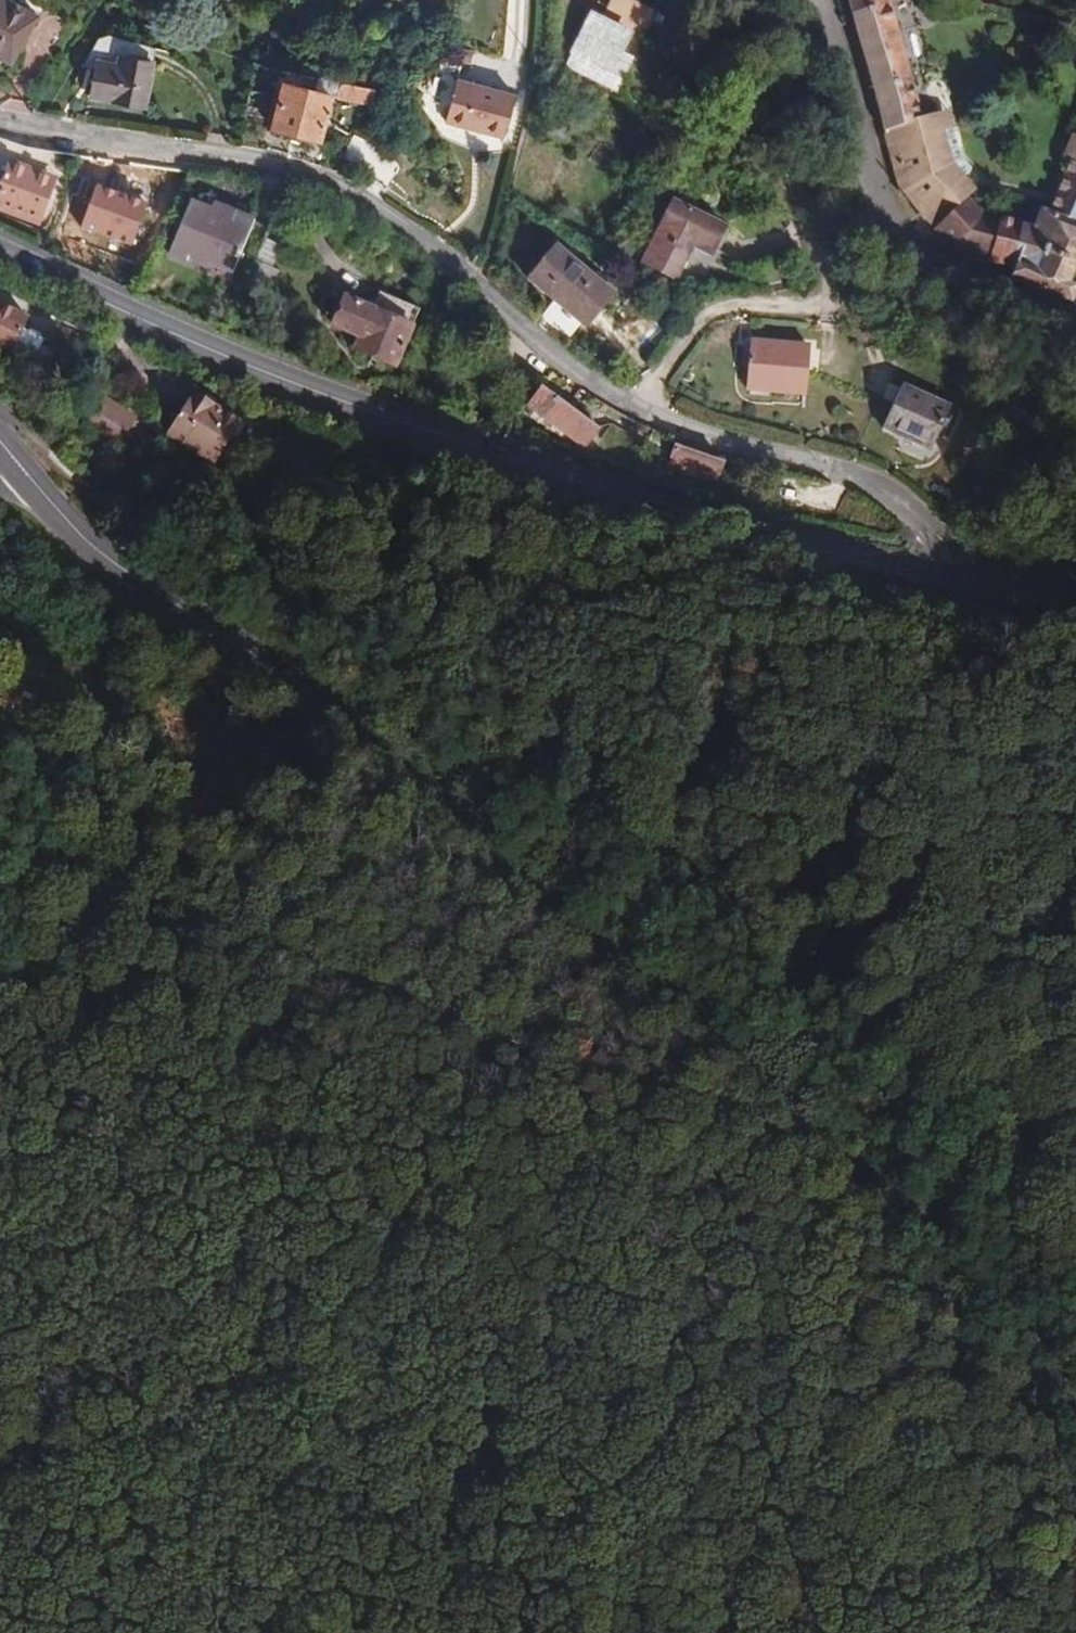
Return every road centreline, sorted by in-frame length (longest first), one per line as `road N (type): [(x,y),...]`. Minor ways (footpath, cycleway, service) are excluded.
road 1 (tertiary): [(1075,1423),(774,1101),(281,682),(122,581),(11,457)]
road 2 (residential): [(957,566),(880,493),(836,468),(737,447),(635,412),(337,192),(290,172),(0,120)]
road 3 (tertiary): [(0,259),(209,353),(508,461),(804,550),(957,566)]
road 4 (track): [(786,1632),(117,1239)]
road 5 (track): [(0,712),(32,732),(64,771),(126,1009),(131,1049),(117,1239)]
road 6 (track): [(770,0),(760,33),(792,195),(820,280),(810,302),(745,297),(703,309),(627,407)]
road 7 (residential): [(1075,335),(915,272),(877,235),(815,0)]
road 8 (track): [(0,1484),(70,1512),(150,1571),(197,1632)]
road 9 (track): [(117,1239),(0,1169)]
road 10 (tertiary): [(957,566),(1075,589)]

